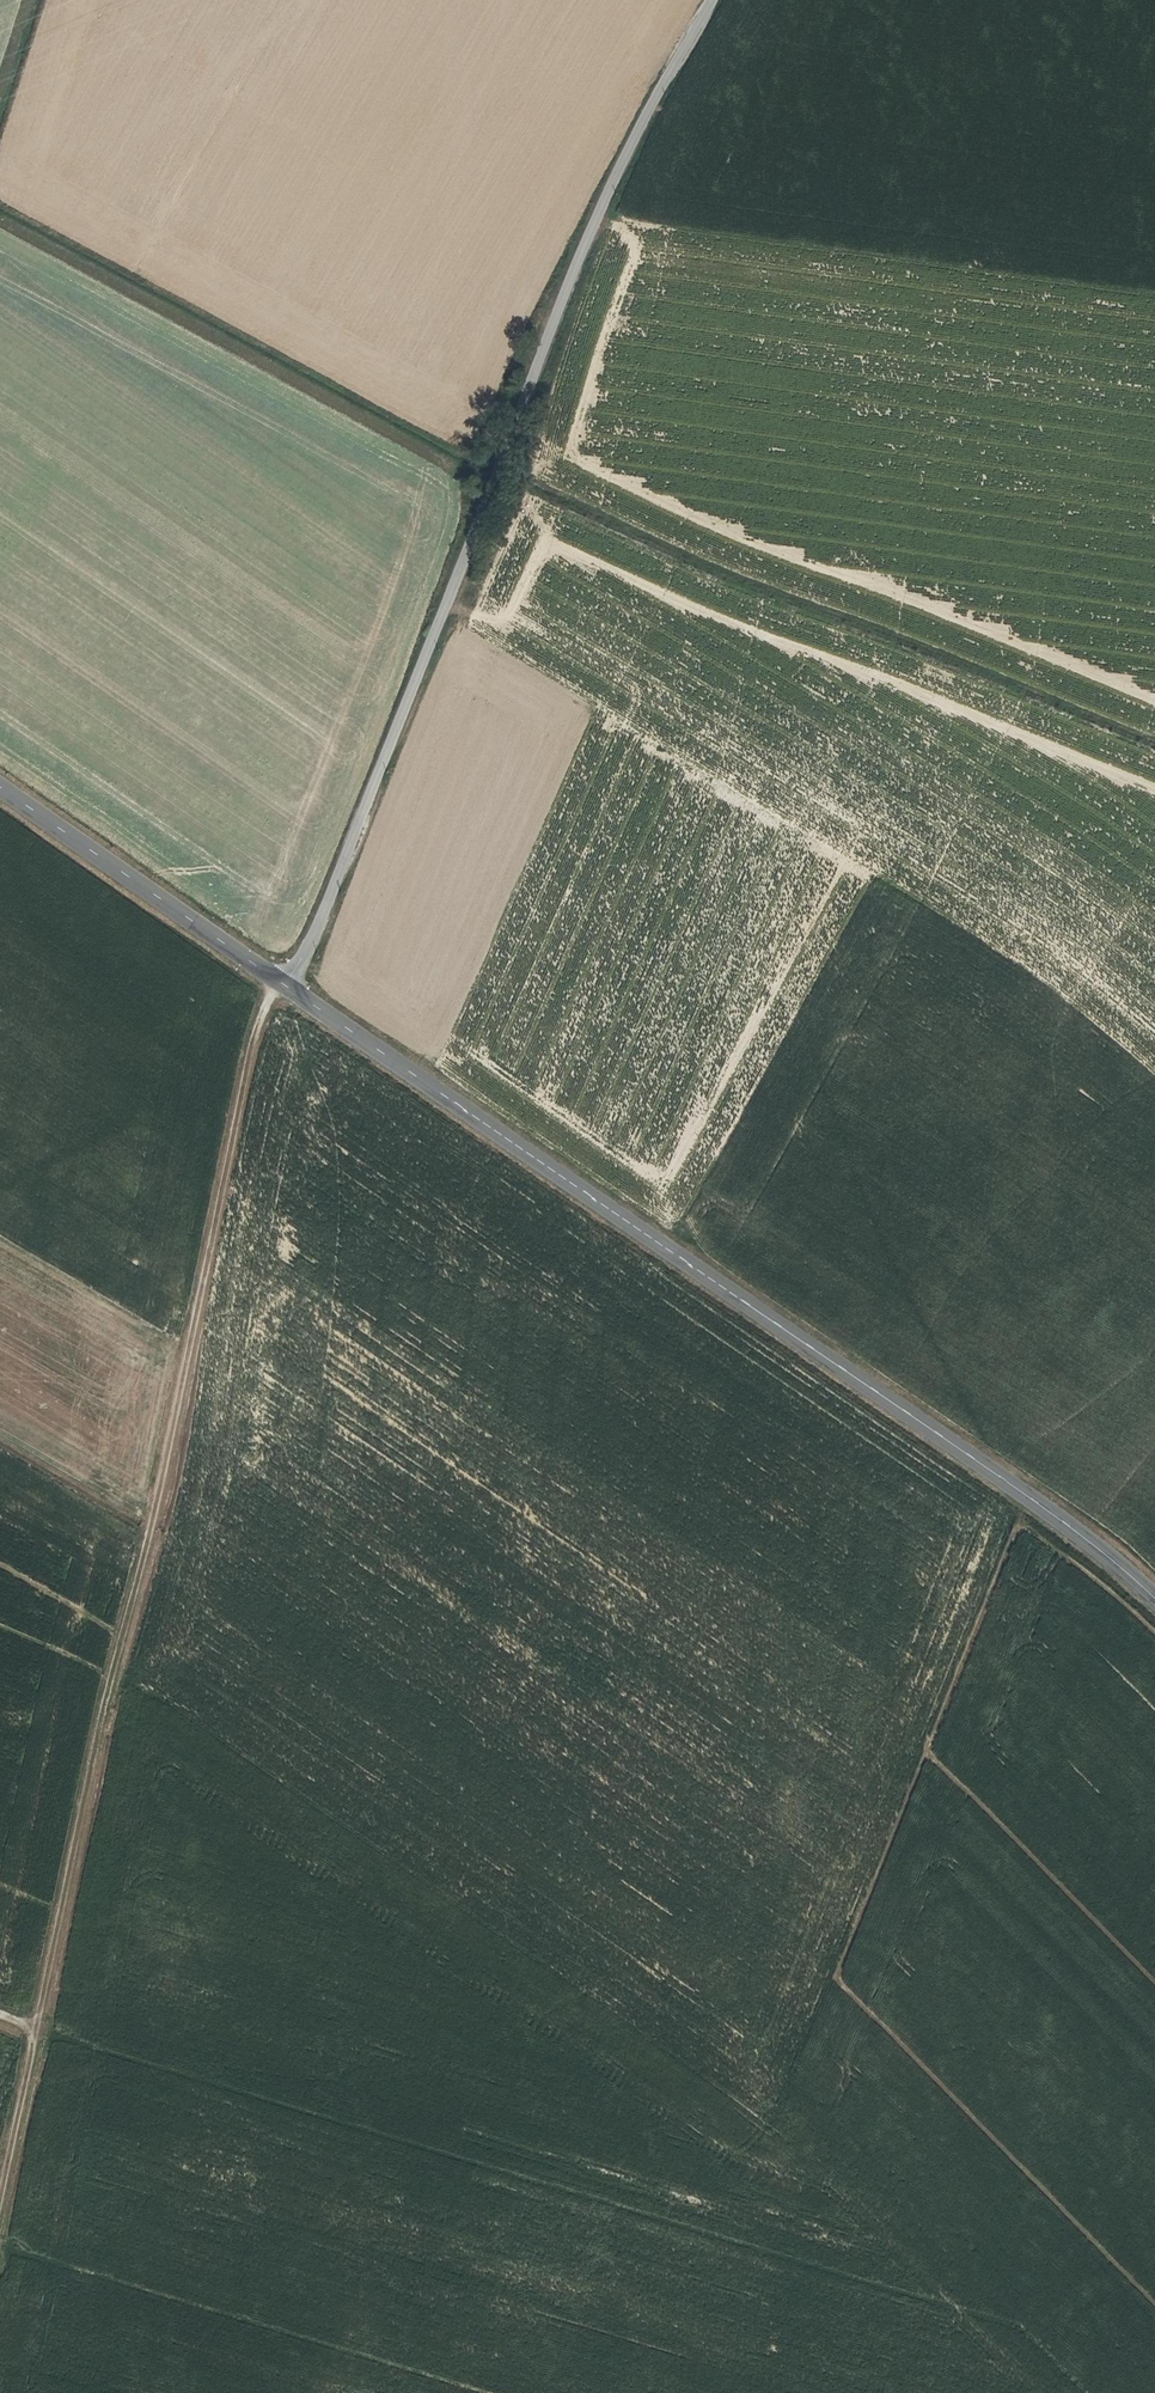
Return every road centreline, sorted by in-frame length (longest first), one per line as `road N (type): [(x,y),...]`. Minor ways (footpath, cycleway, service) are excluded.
road 1 (track): [(0,2181),(249,1041),(287,987)]
road 2 (unclassified): [(287,987),(564,289),(631,137),(712,0)]
road 3 (tertiary): [(287,987),(1066,1540),(1154,1619)]
road 4 (tertiary): [(0,788),(287,987)]

